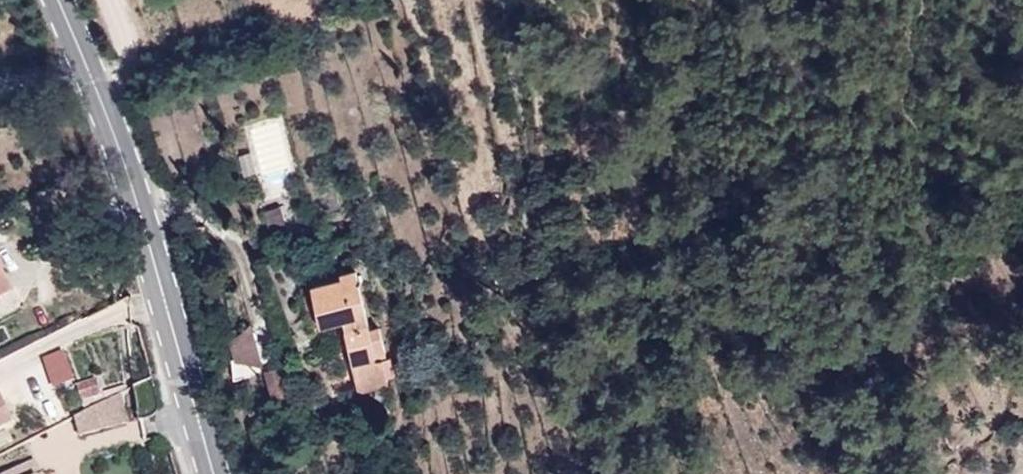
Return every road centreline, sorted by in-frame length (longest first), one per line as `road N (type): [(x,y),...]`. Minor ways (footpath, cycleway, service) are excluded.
road 1 (primary): [(45,0),(106,149),(209,473)]

